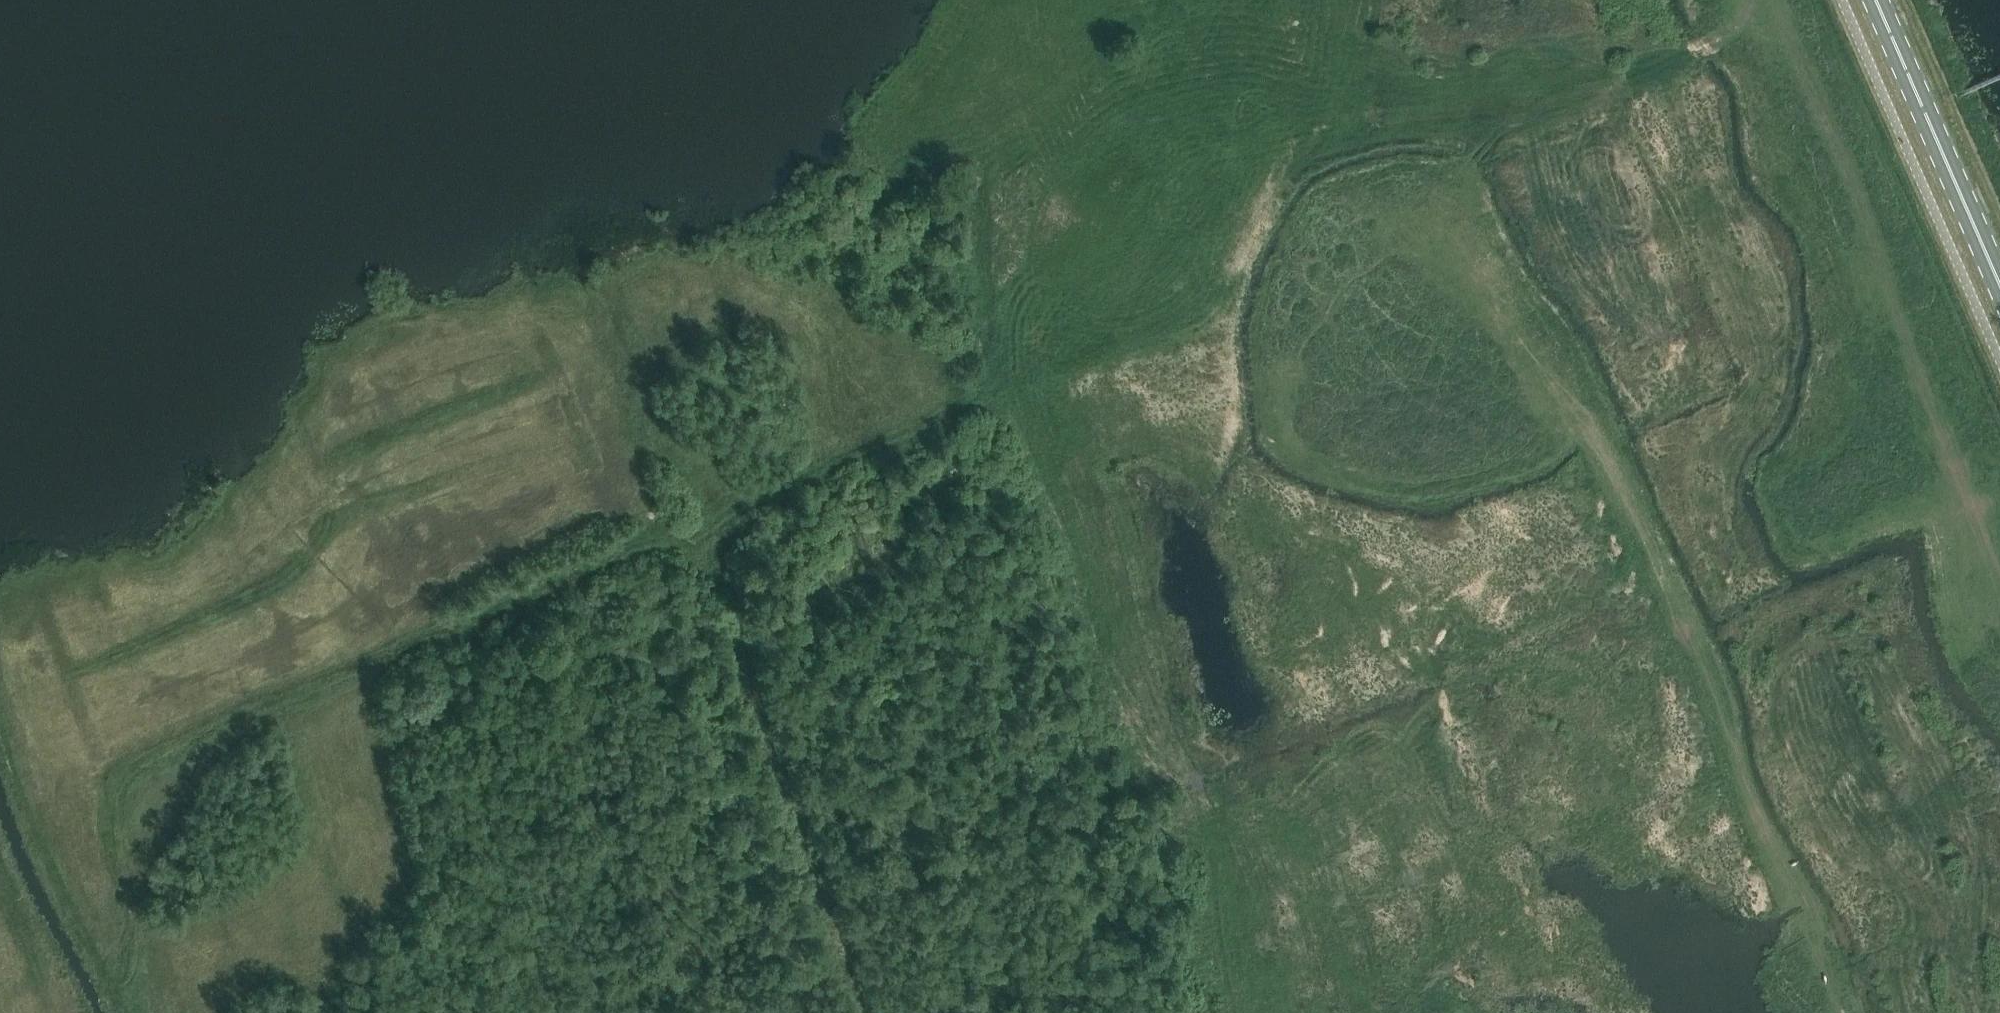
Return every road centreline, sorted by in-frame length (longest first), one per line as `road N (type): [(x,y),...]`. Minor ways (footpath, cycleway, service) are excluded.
road 1 (primary): [(1999,283),(1876,0)]

